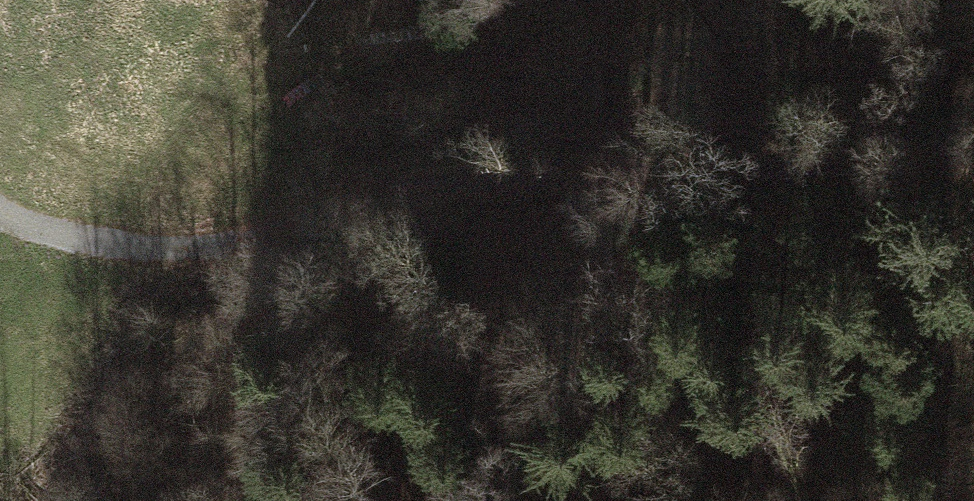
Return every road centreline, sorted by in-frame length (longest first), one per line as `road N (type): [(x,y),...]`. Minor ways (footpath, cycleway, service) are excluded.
road 1 (track): [(0,197),(71,250),(558,181),(933,159),(973,175)]
road 2 (track): [(253,221),(391,329),(478,370),(557,384),(758,376),(816,396),(875,433),(883,500)]

